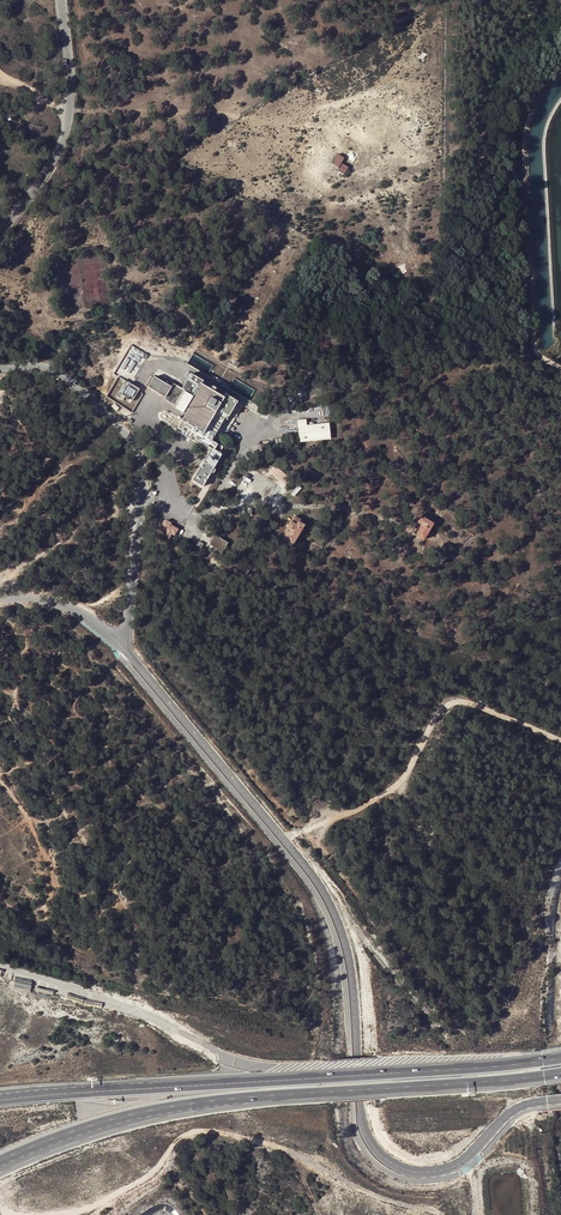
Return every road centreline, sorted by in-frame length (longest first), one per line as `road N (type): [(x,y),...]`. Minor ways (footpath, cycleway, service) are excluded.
road 1 (tertiary): [(560,1100),(516,1108),(464,1160),(439,1170),(406,1170),(374,1147),(360,1100),(351,966),(328,899),(117,642)]
road 2 (trunk): [(0,1161),(88,1126),(192,1104),(560,1073)]
road 3 (trunk): [(560,1058),(92,1090)]
road 4 (track): [(441,1214),(369,1193),(278,1147),(197,1131),(174,1142),(143,1180),(86,1210),(54,1214)]
road 5 (tertiary): [(0,368),(57,370),(138,451),(144,485),(127,625),(117,642)]
road 6 (track): [(283,838),(356,811),(396,786),(452,702),(560,740)]
road 7 (track): [(560,368),(536,346),(524,152),(532,108),(560,71)]
road 8 (tertiary): [(59,0),(66,122),(47,169),(0,235)]
road 9 (track): [(222,377),(332,170)]
road 10 (track): [(67,109),(226,112),(285,71)]
road 11 (track): [(115,112),(163,155),(302,234)]
road 12 (track): [(280,507),(379,516),(414,535)]
road 13 (tertiary): [(117,642),(70,608),(0,599)]

